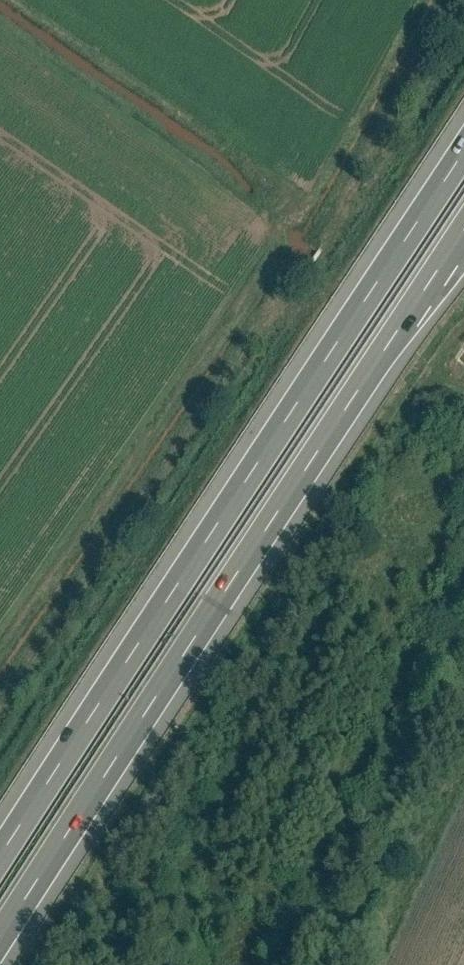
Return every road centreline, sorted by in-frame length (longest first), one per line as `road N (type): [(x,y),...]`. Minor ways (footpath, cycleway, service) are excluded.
road 1 (motorway): [(463,155),(0,864)]
road 2 (motorway): [(0,946),(463,238)]

